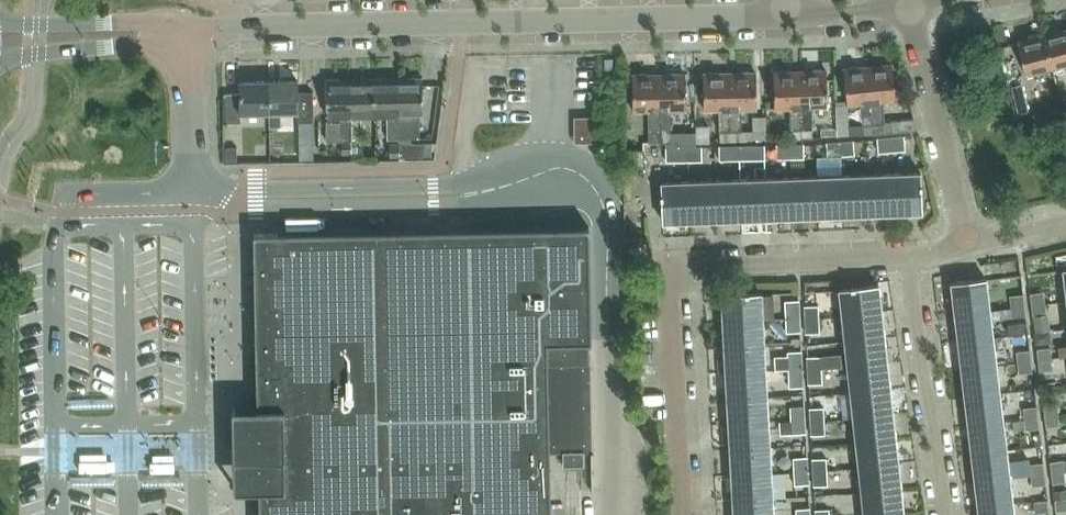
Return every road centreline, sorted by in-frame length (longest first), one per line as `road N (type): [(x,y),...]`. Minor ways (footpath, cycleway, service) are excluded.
road 1 (unclassified): [(786,15),(186,30)]
road 2 (residential): [(945,514),(908,256)]
road 3 (residential): [(969,245),(907,1)]
road 4 (residential): [(684,514),(667,267)]
road 5 (residential): [(908,256),(667,267)]
road 6 (unclassified): [(0,61),(135,45),(186,30)]
road 7 (unclassified): [(186,30),(0,19)]
road 8 (unclassified): [(907,1),(786,15)]

